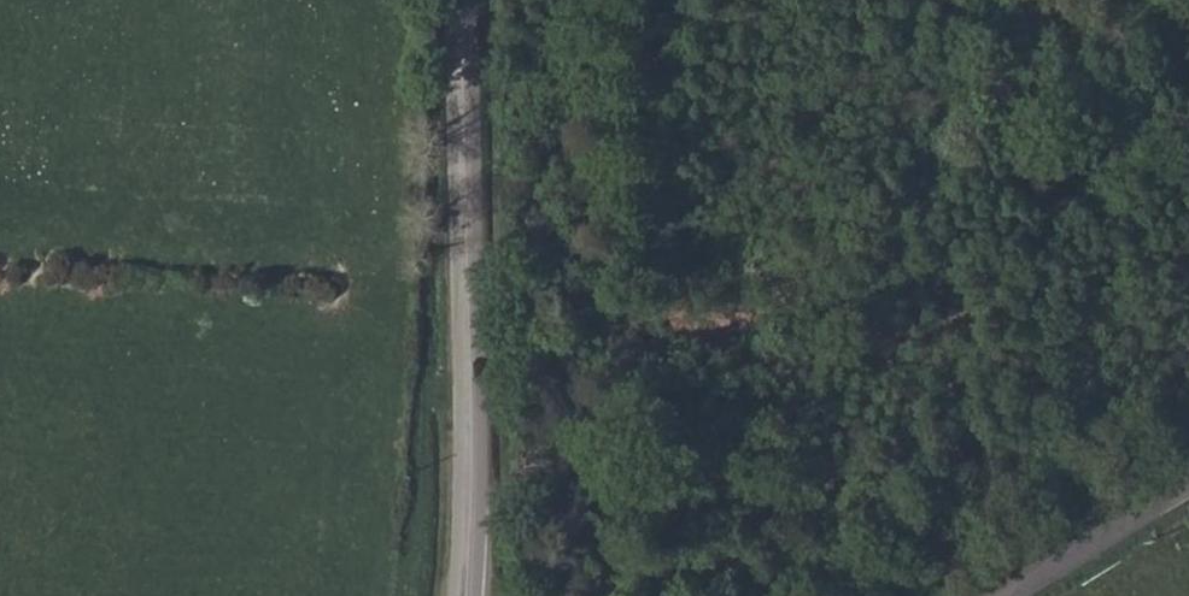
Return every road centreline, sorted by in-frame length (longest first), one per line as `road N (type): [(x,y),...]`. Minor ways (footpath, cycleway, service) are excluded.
road 1 (tertiary): [(461,0),(470,364),(462,595)]
road 2 (unclassified): [(1009,595),(1188,487)]

